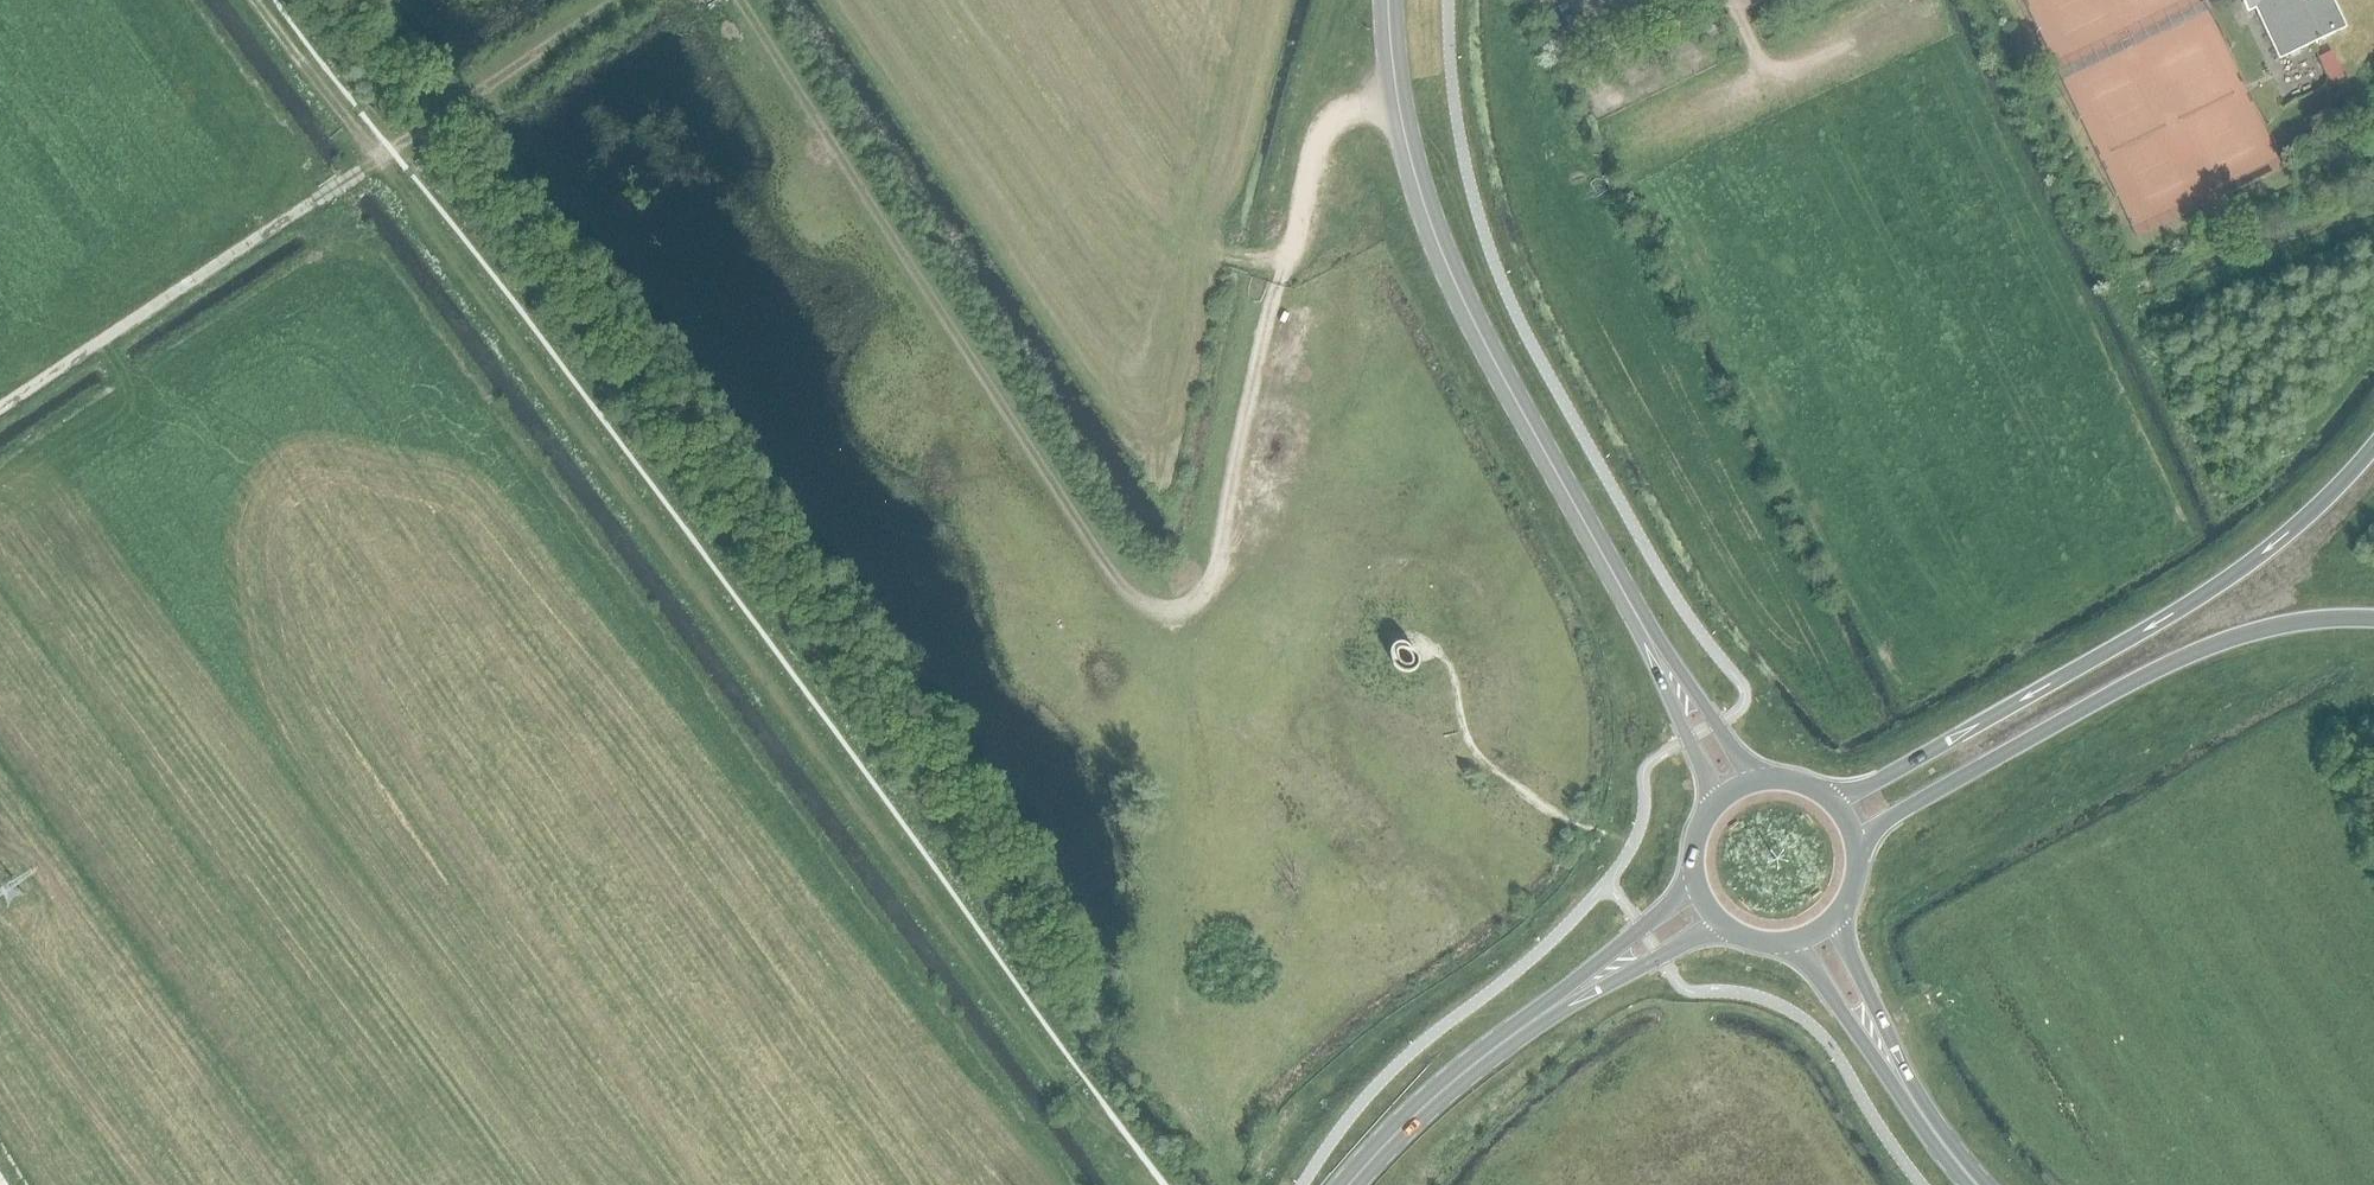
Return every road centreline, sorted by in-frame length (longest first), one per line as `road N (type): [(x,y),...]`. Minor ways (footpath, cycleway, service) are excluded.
road 1 (track): [(1396,95),(1359,101),(1335,115),(1317,141),(1211,577),(1173,610),(1146,607),(735,0)]
road 2 (track): [(0,413),(628,0)]
road 3 (unclassified): [(1648,634),(1492,356),(1430,223),(1396,95),(1389,0)]
road 4 (trunk): [(2373,447),(2305,519),(2207,593),(1835,805)]
road 5 (trunk): [(1856,843),(2122,687),(2206,647),(2301,622),(2373,619)]
road 6 (tertiary): [(1562,999),(1425,1105),(1349,1184)]
road 7 (unclassified): [(1648,634),(1648,655),(1715,804)]
road 8 (unclassified): [(1756,781),(1648,634)]
road 9 (tertiary): [(1562,999),(1590,996),(1721,925)]
road 10 (tertiary): [(1695,885),(1562,999)]
road 11 (tertiary): [(1895,1071),(1836,918)]
road 12 (tertiary): [(1794,943),(1842,1014),(1895,1071)]
road 13 (tertiary): [(1977,1184),(1895,1071)]

